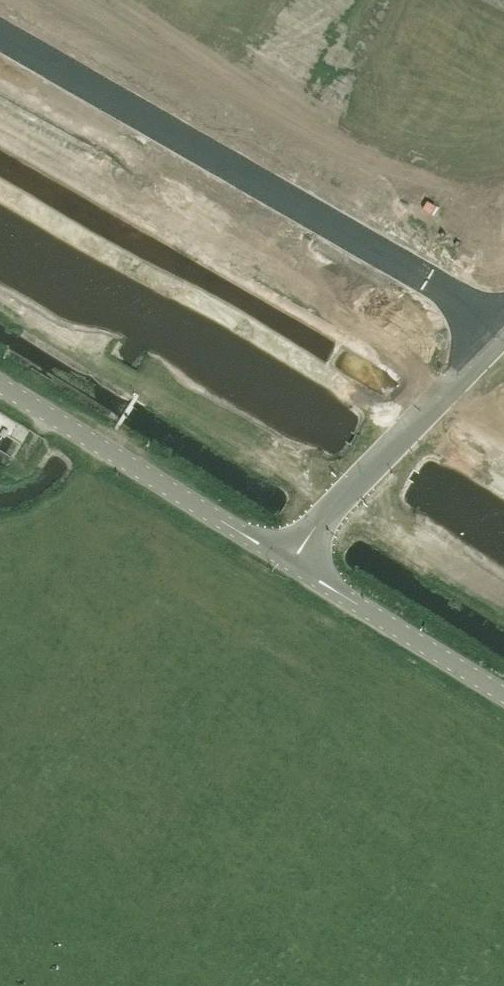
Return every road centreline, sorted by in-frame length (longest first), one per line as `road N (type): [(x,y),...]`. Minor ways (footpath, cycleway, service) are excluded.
road 1 (unclassified): [(503,326),(0,35)]
road 2 (tertiary): [(288,561),(0,383)]
road 3 (unclassified): [(503,329),(288,561)]
road 4 (tertiary): [(503,693),(288,561)]

